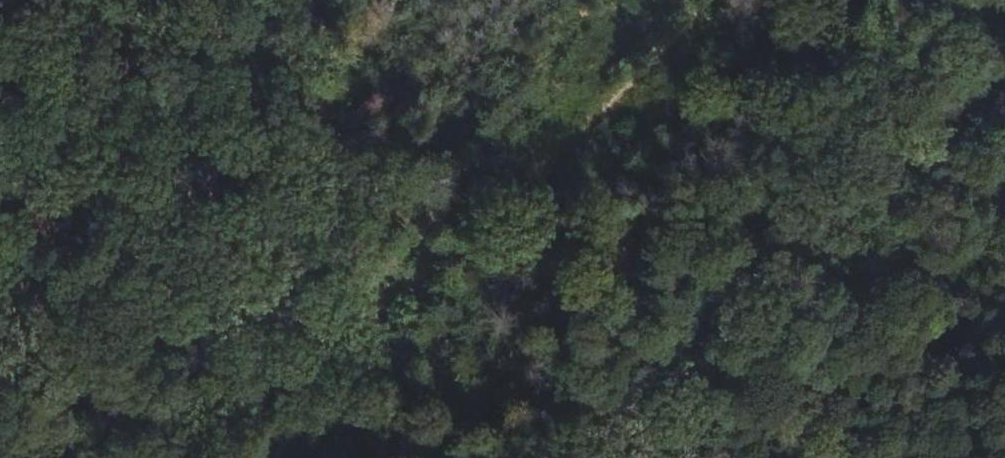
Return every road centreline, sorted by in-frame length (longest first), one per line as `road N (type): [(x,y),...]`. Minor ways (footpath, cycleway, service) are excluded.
road 1 (track): [(117,457),(533,190),(732,0)]
road 2 (unclassified): [(588,457),(689,309),(813,184),(1004,44)]

